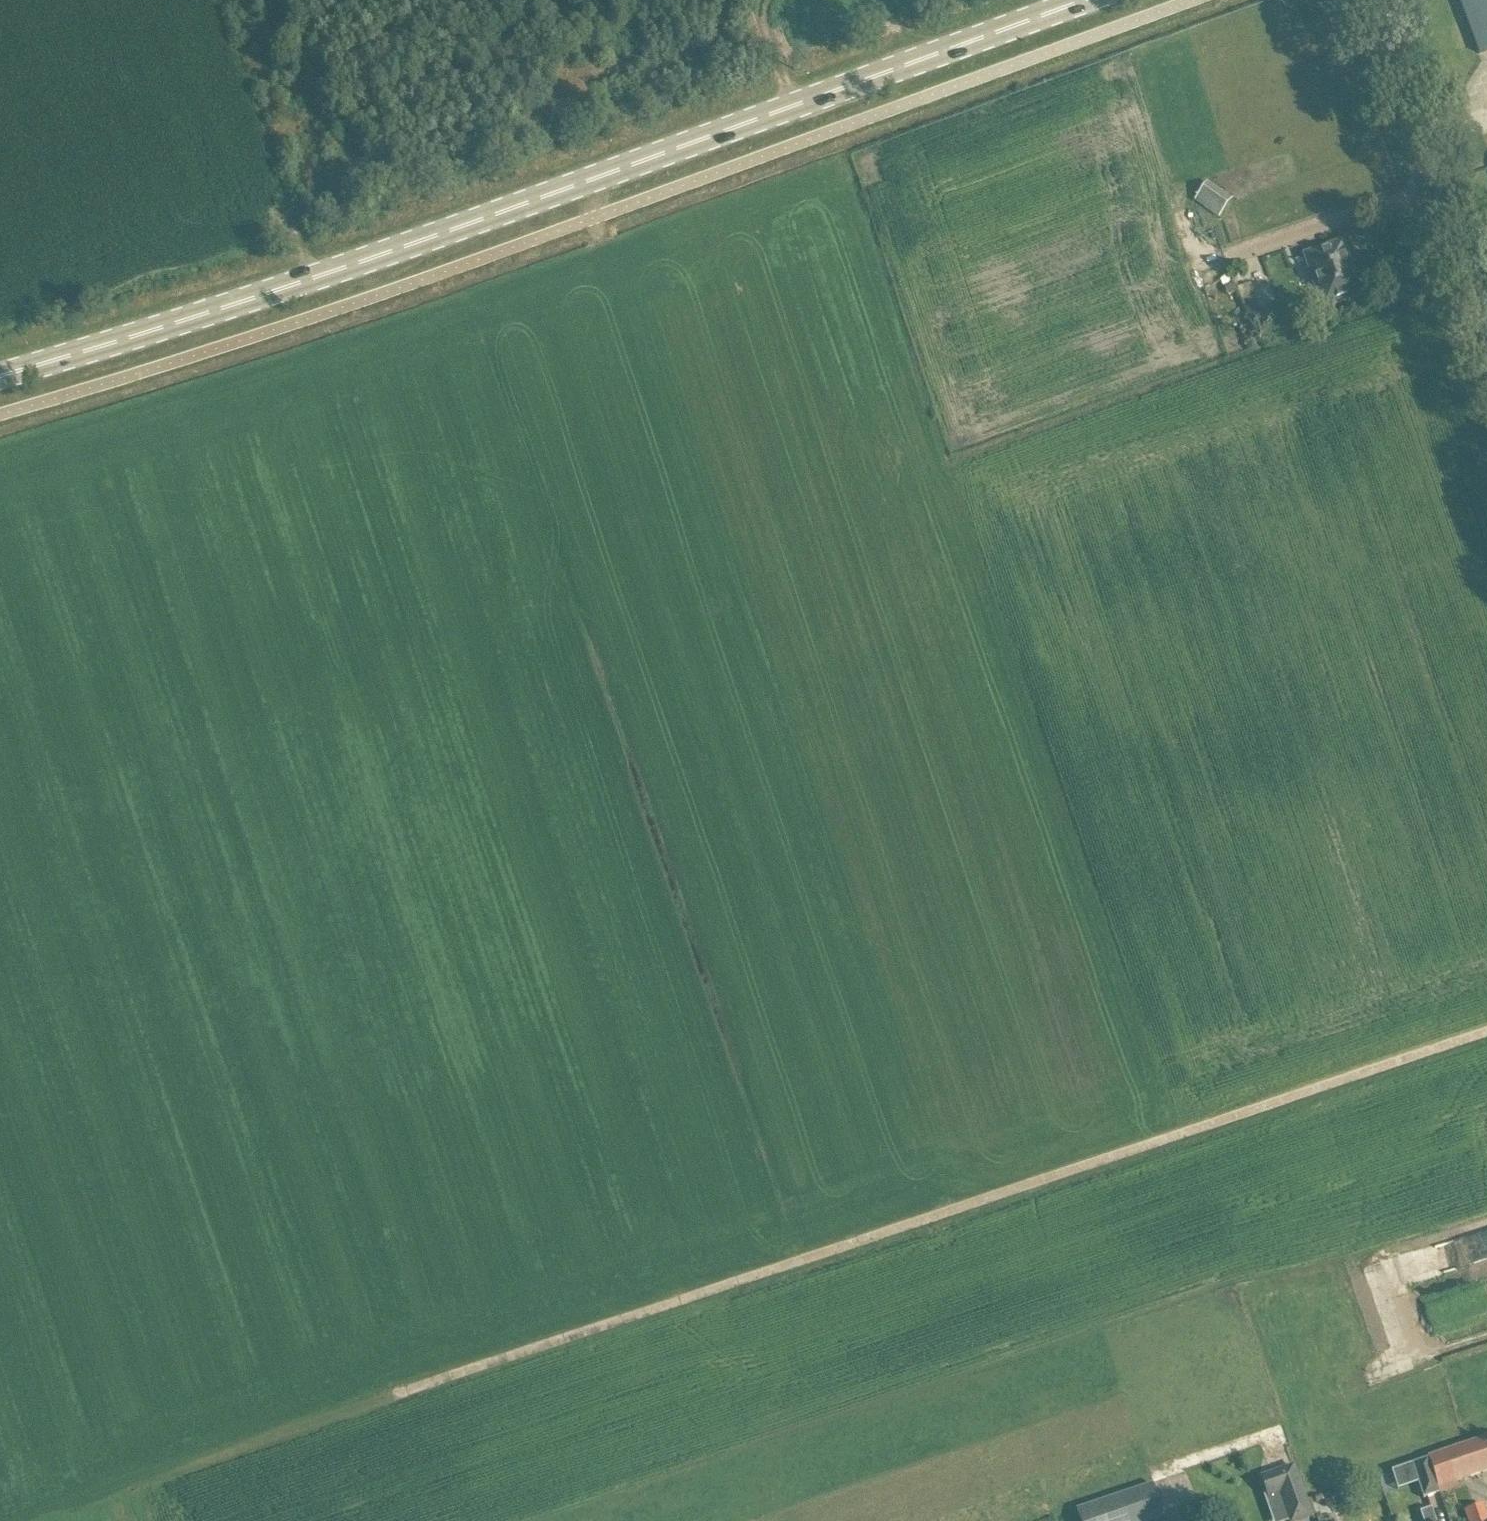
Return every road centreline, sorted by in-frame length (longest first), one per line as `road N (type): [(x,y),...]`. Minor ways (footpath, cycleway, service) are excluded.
road 1 (primary): [(0,376),(308,279),(1084,0)]
road 2 (track): [(400,1393),(1486,1031)]
road 3 (unclassified): [(1486,356),(1363,0)]

